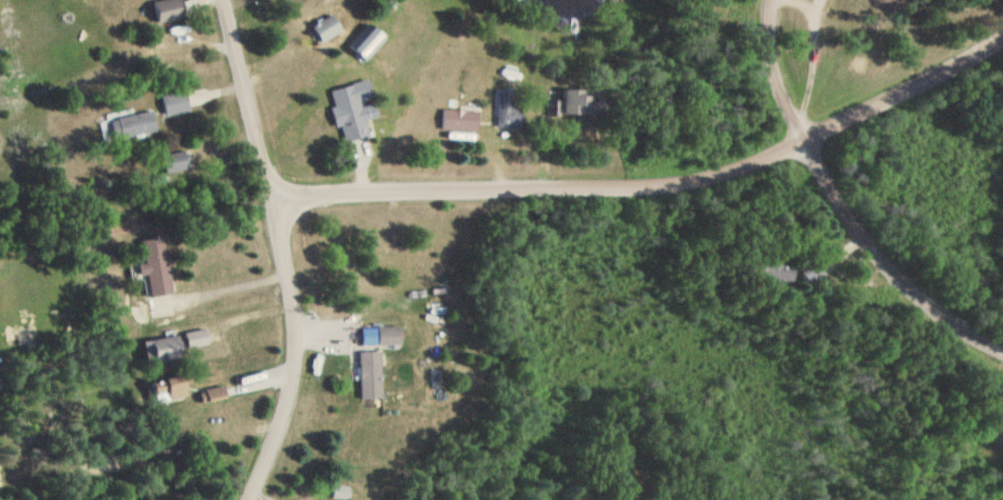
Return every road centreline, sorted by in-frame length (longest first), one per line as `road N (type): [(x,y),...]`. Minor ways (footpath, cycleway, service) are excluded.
road 1 (residential): [(277,201),(710,183),(984,61),(1002,43)]
road 2 (residential): [(258,499),(301,329),(277,201),(223,0)]
road 3 (residential): [(1002,350),(903,278),(837,196),(781,96),(771,0)]
road 4 (residential): [(769,18),(795,44),(804,143)]

